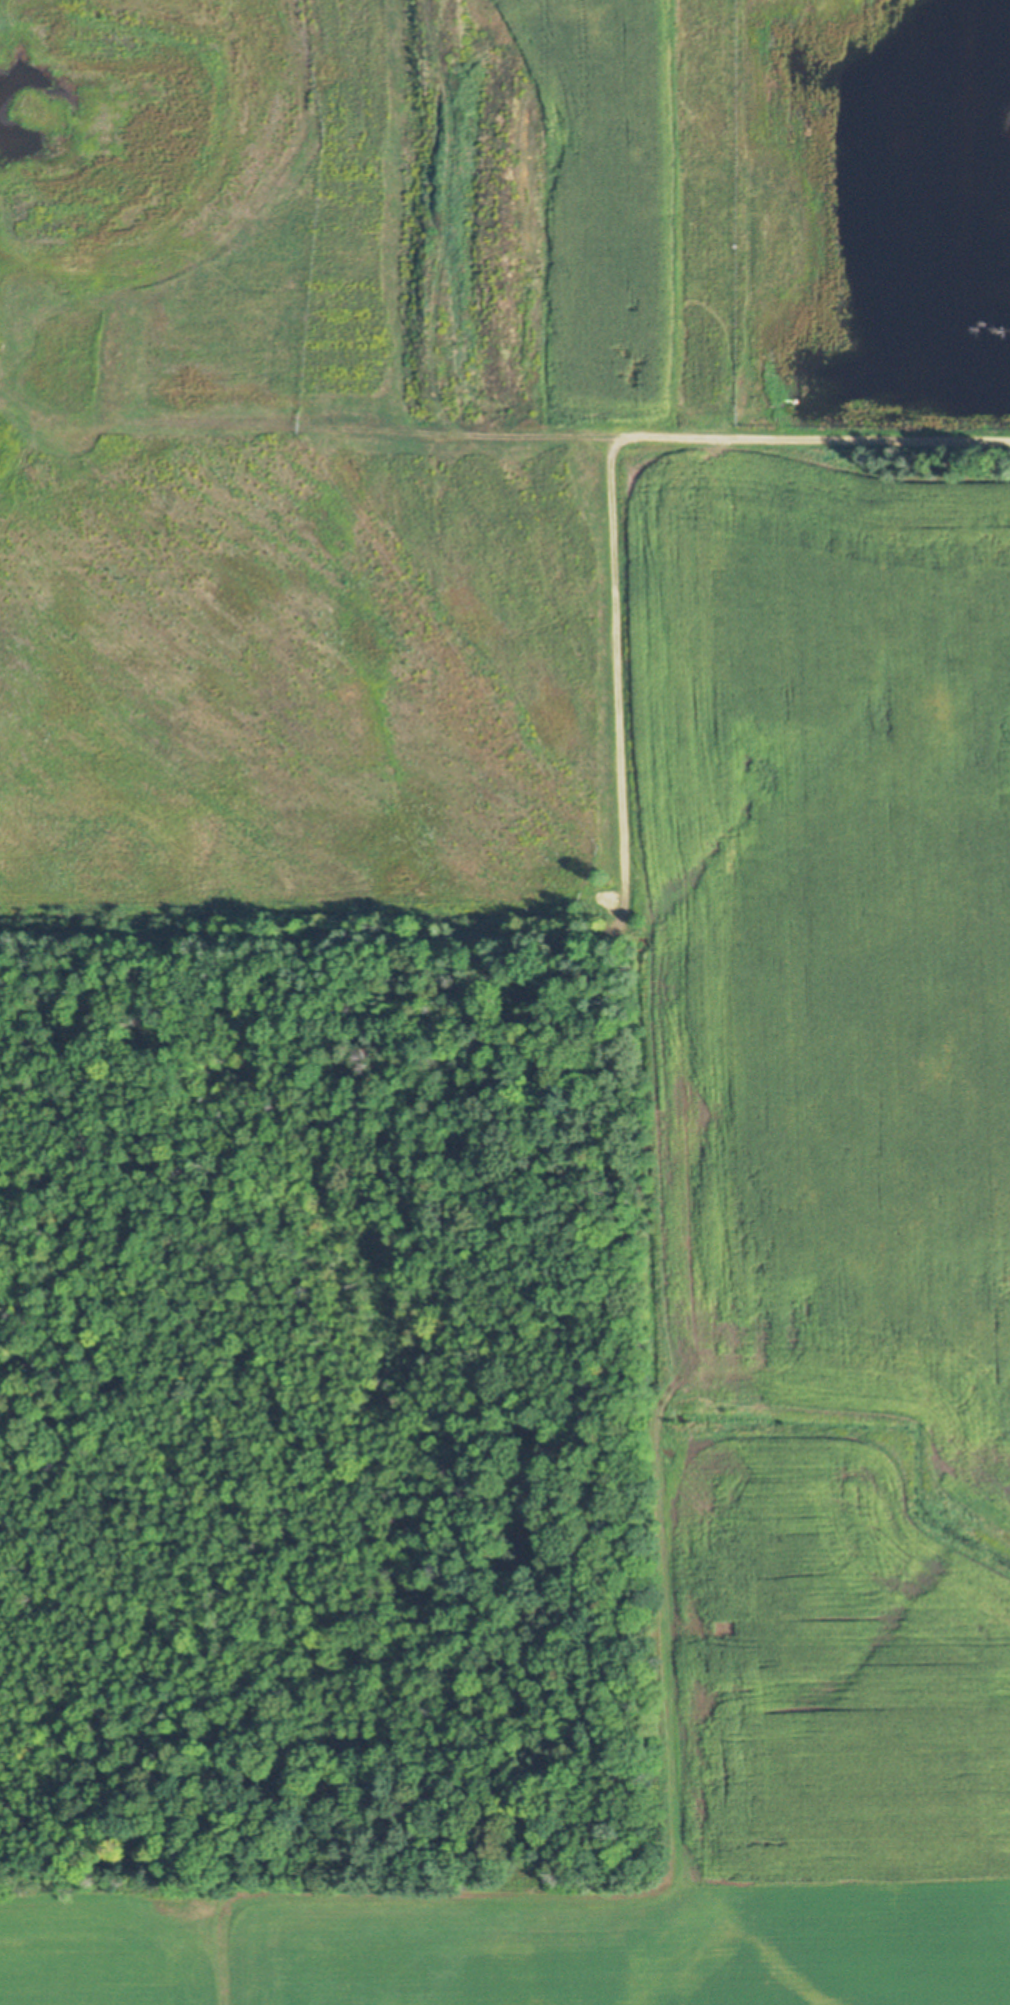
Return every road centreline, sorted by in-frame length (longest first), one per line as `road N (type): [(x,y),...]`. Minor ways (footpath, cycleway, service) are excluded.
road 1 (track): [(226,2004),(222,1923),(230,1903),(252,1890),(648,1898),(668,1878),(674,1855),(655,1429),(662,1400),(683,1354),(726,1295),(797,1230),(912,1143),(1009,1092)]
road 2 (track): [(615,435),(617,927),(601,935),(0,934)]
road 3 (track): [(0,404),(85,419),(615,435)]
road 4 (residential): [(1009,440),(615,435)]

